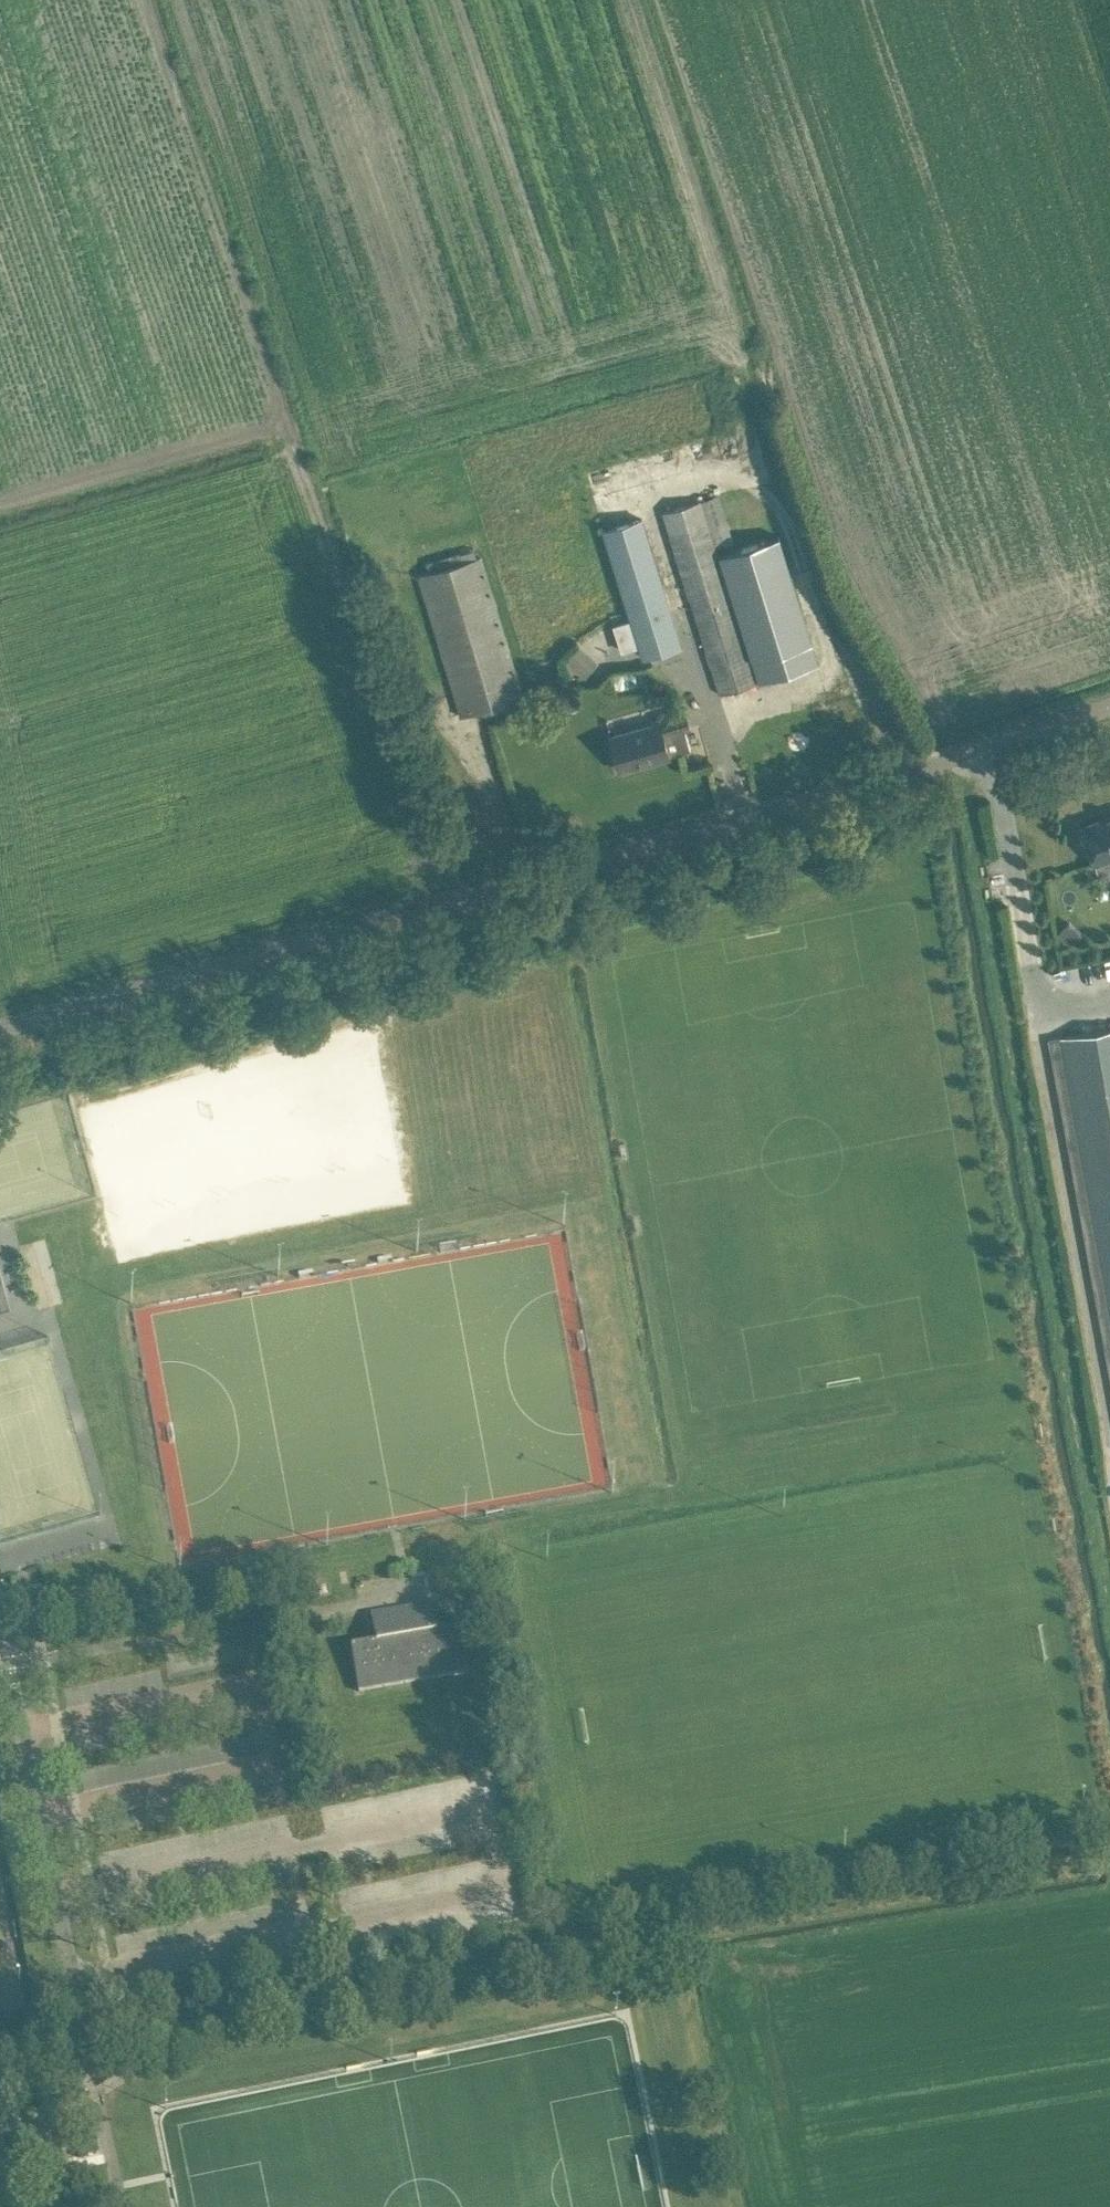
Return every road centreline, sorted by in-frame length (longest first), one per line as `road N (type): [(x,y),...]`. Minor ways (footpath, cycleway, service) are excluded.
road 1 (unclassified): [(0,1030),(983,755),(1109,712)]
road 2 (unclassified): [(0,2091),(76,2079),(88,2065),(0,1620)]

